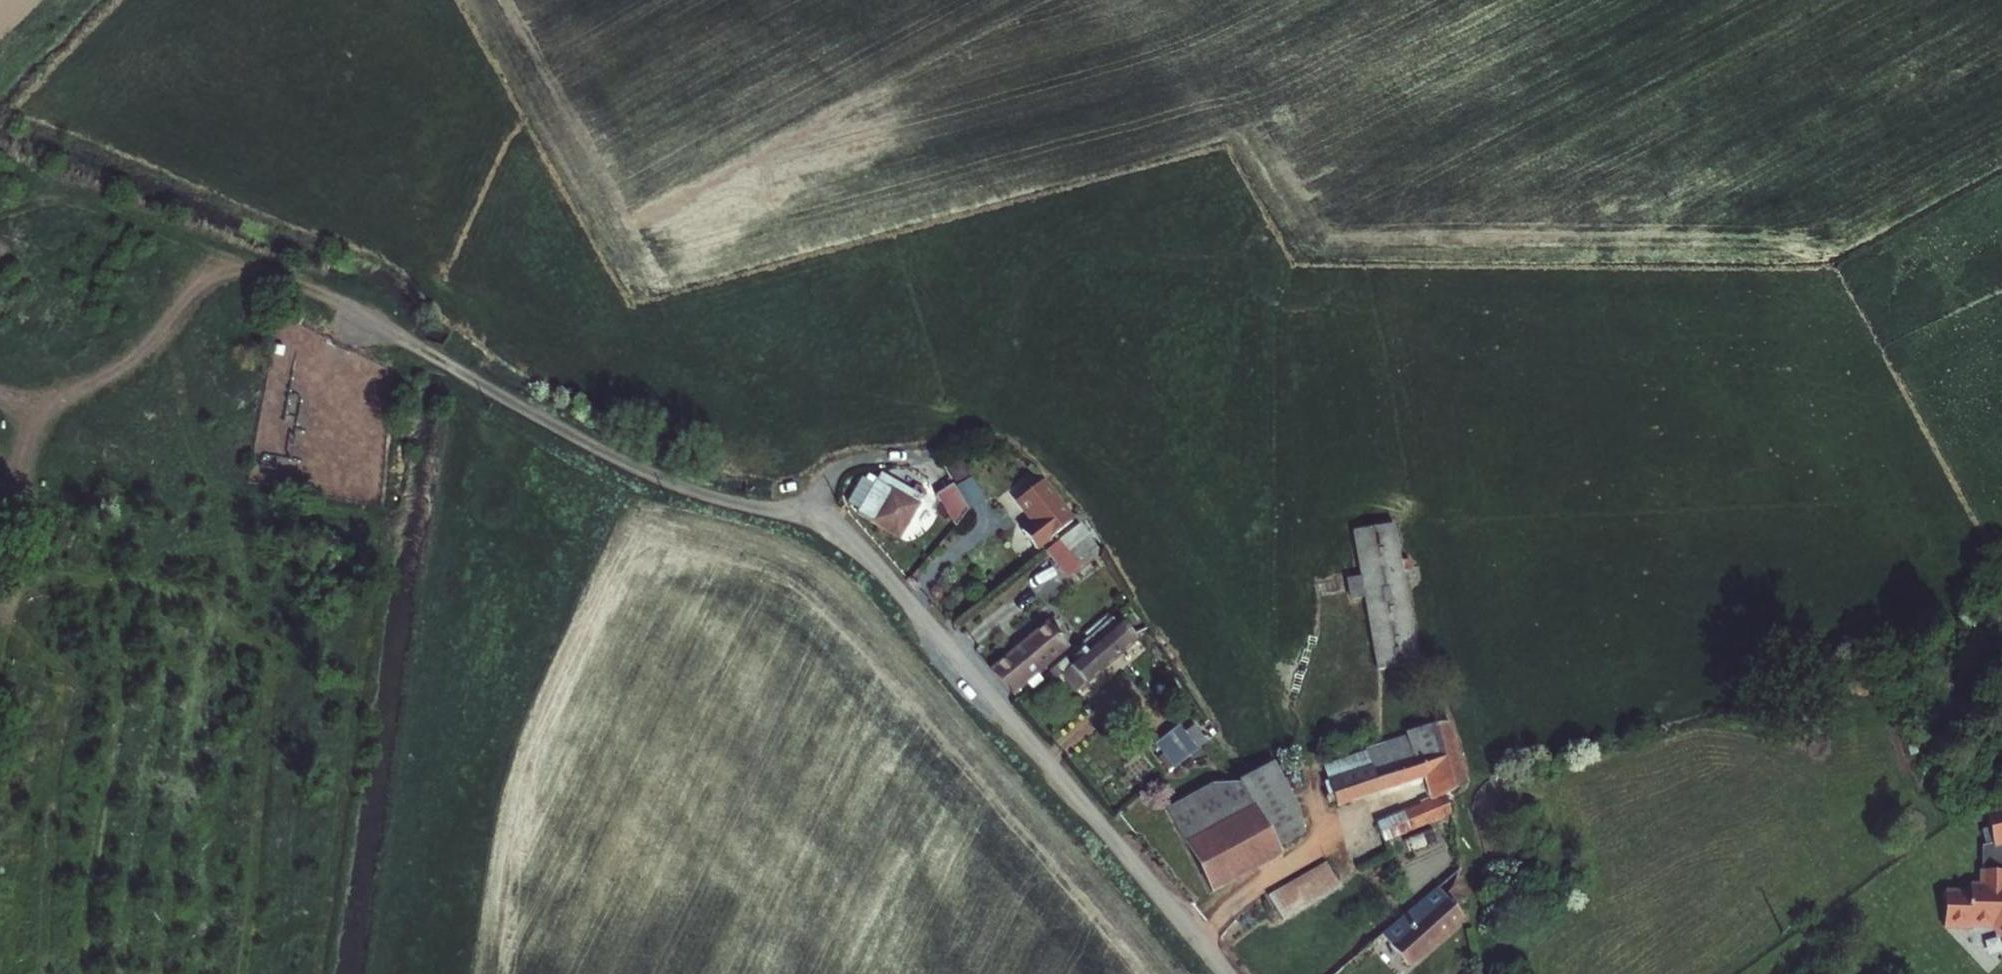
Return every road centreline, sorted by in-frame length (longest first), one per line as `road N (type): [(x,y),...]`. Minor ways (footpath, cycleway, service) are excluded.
road 1 (track): [(230,266),(331,303),(658,477),(821,522)]
road 2 (residential): [(821,522),(878,567),(1226,973)]
road 3 (track): [(230,266),(145,350),(88,371),(0,385)]
road 4 (track): [(76,212),(230,266)]

